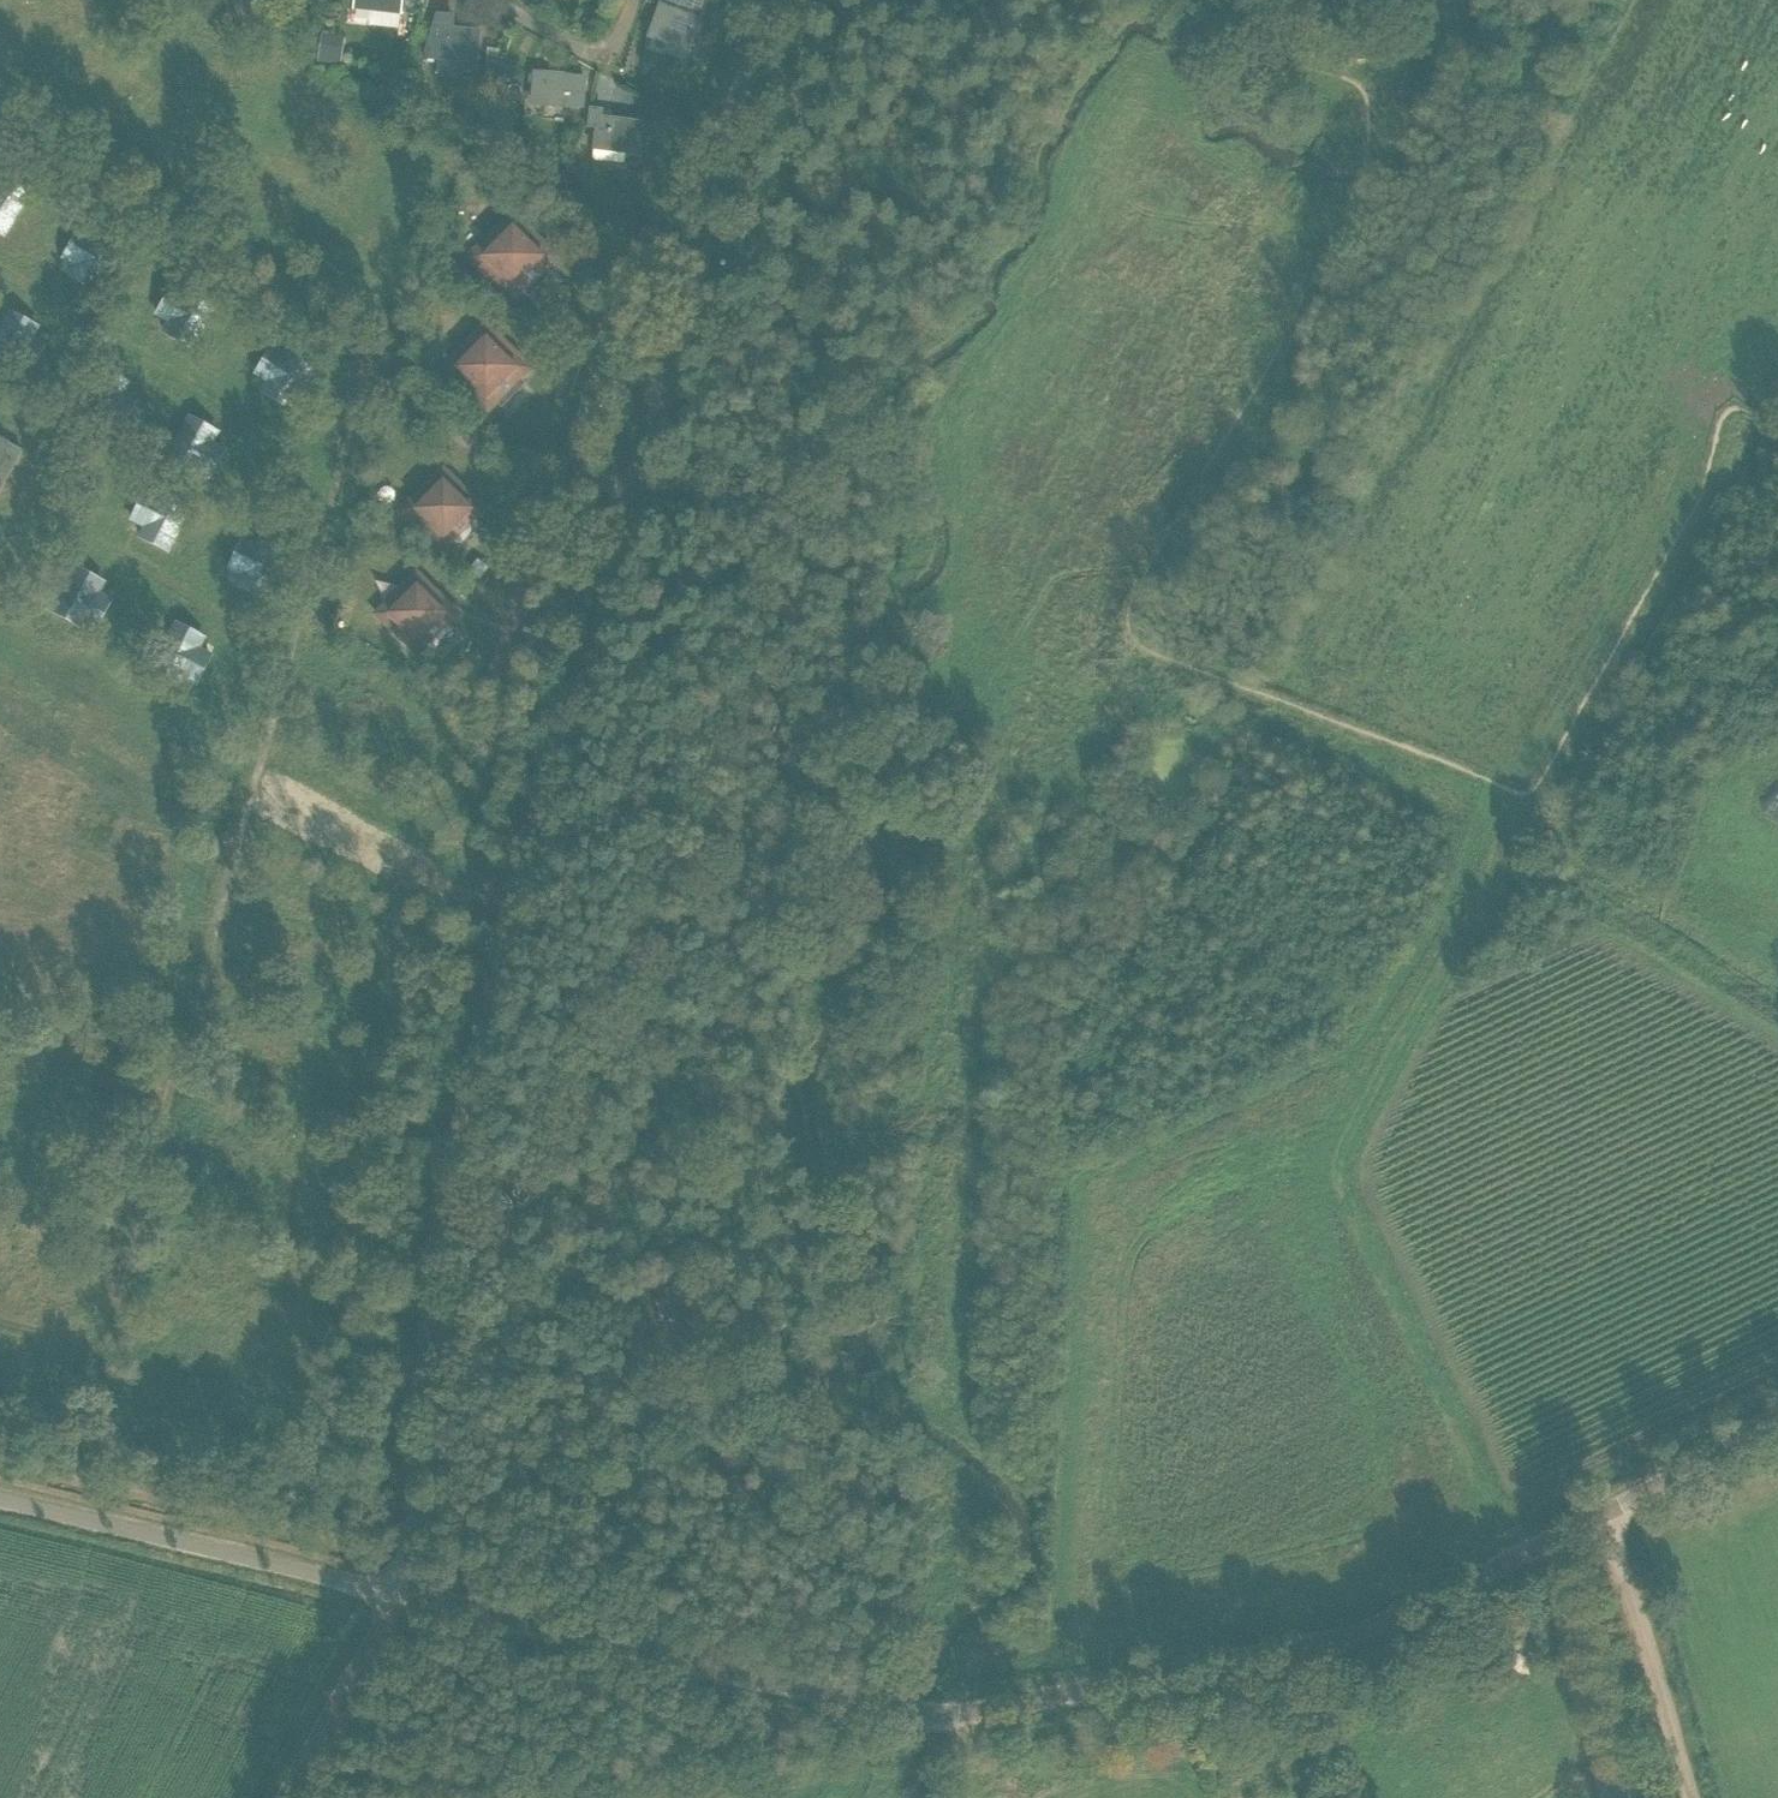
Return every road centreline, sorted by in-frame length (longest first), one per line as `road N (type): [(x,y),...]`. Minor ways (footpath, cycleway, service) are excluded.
road 1 (unclassified): [(390,1579),(454,1119),(644,366),(766,0)]
road 2 (unclassified): [(100,1348),(360,381),(360,349),(347,328),(0,115)]
road 3 (unclassified): [(390,1579),(899,1711),(990,1711),(1356,1635),(1777,1421)]
road 4 (unclassified): [(390,1579),(0,1490)]
road 5 (track): [(1593,1513),(1687,1797)]
road 6 (track): [(286,1797),(390,1579)]
road 7 (unclassified): [(632,0),(620,39),(594,50),(501,0)]

